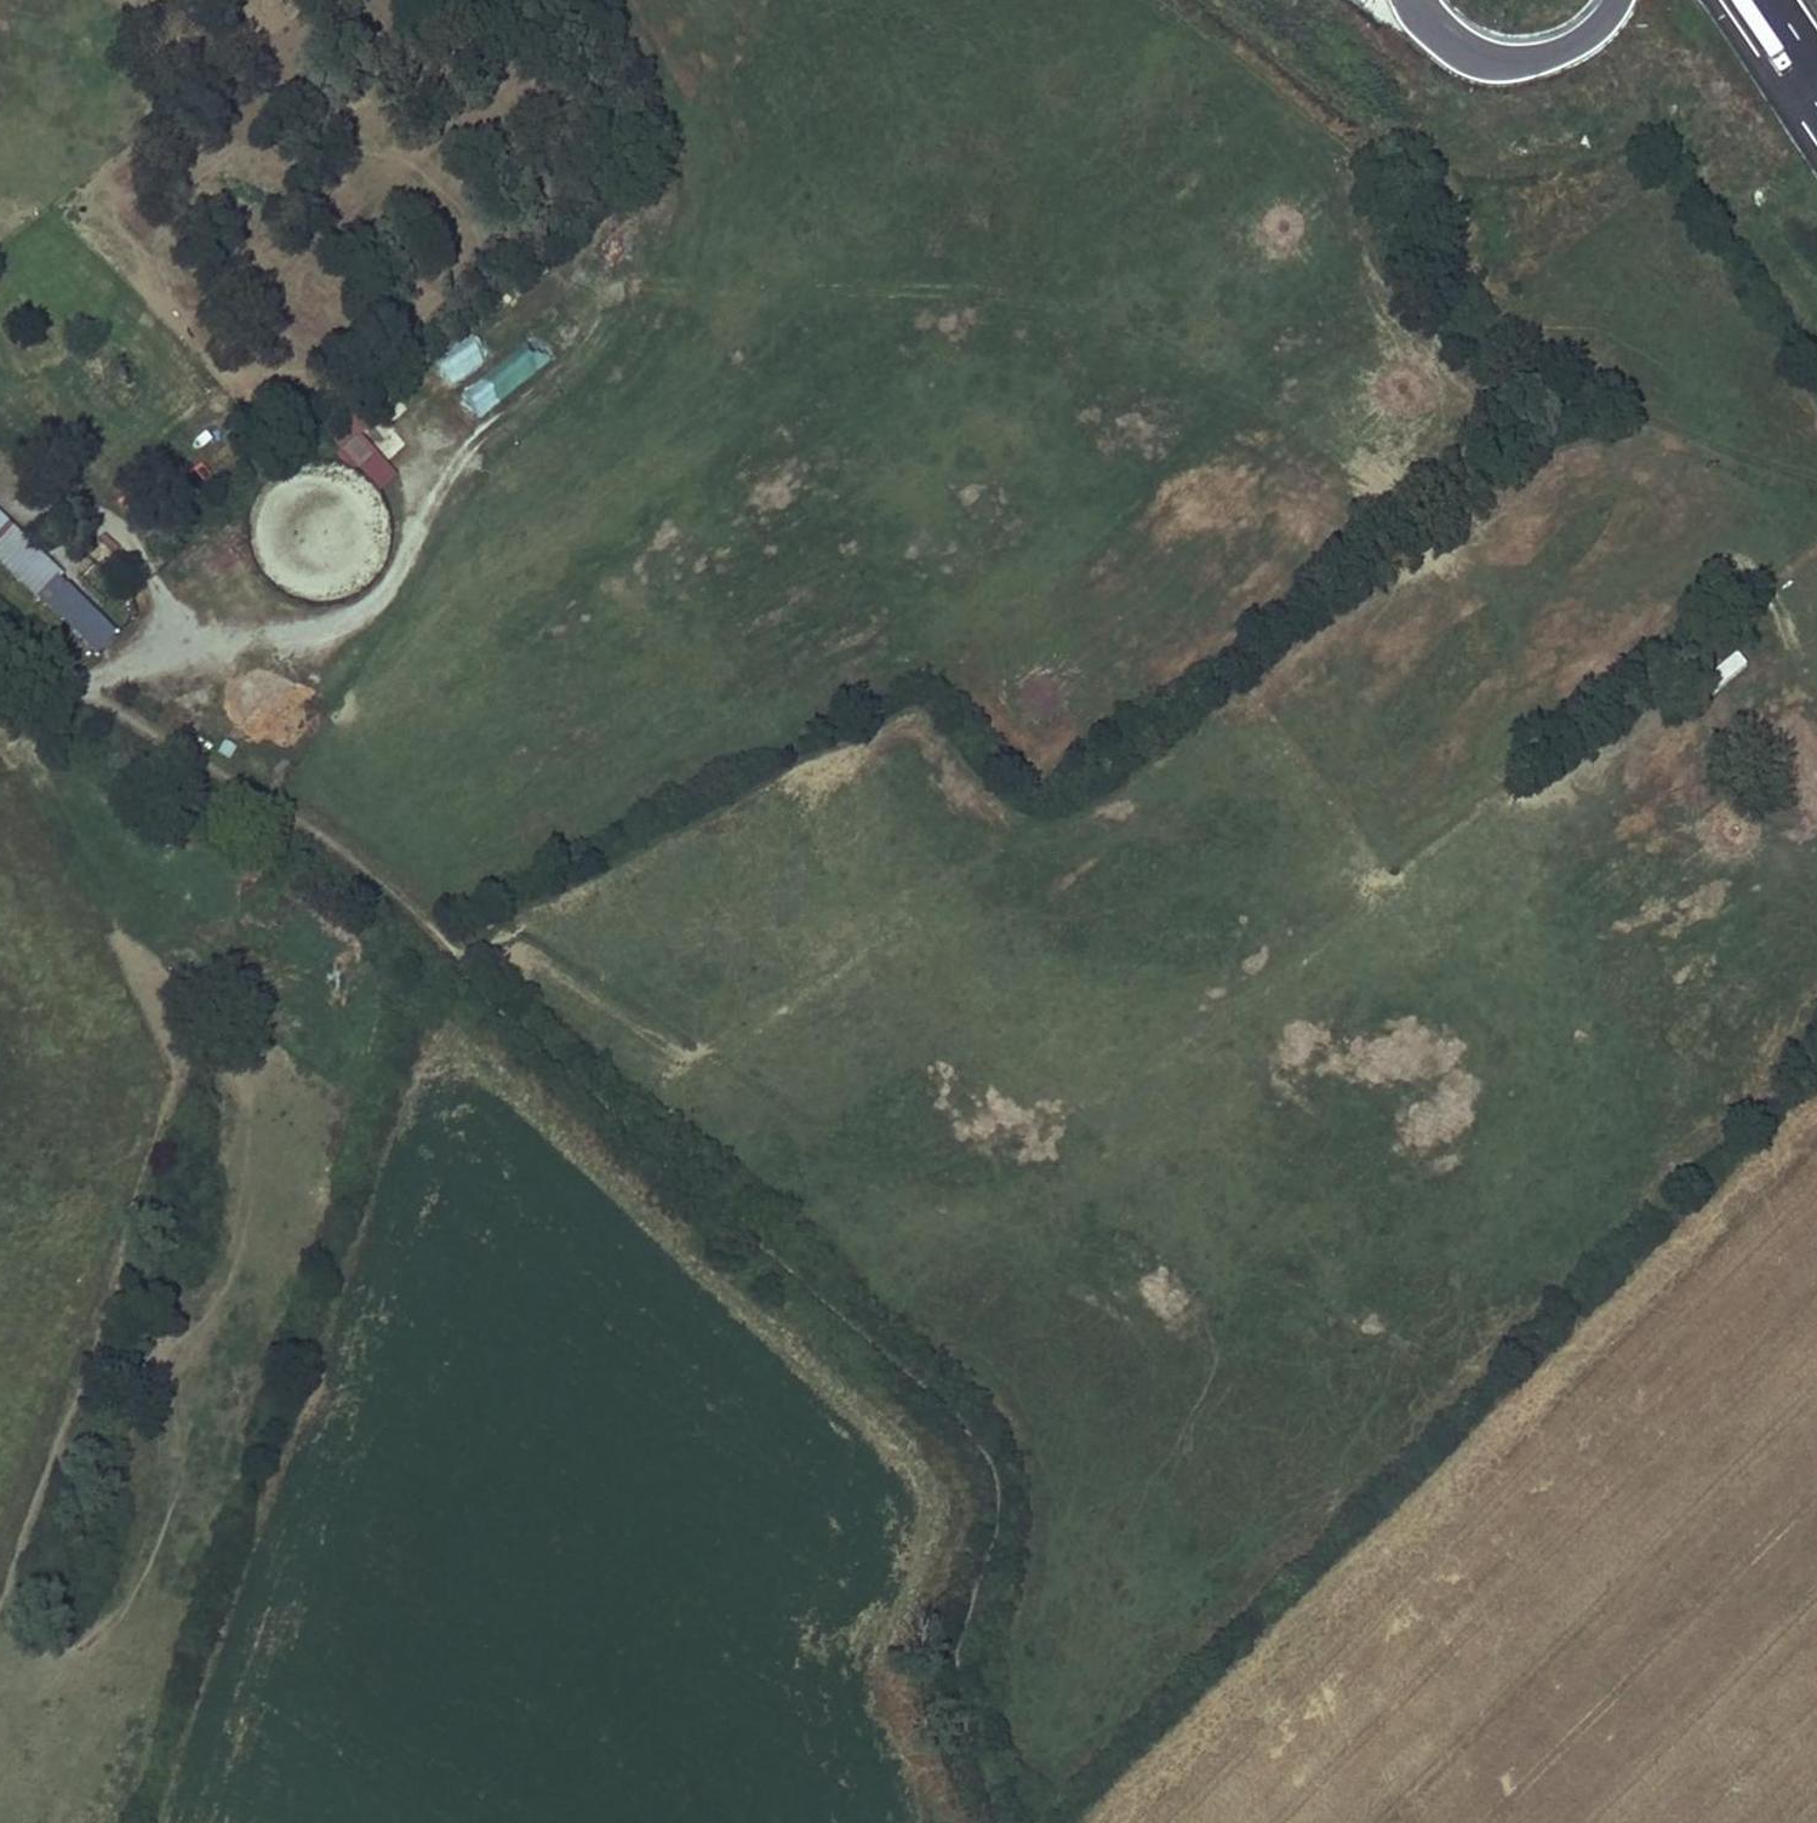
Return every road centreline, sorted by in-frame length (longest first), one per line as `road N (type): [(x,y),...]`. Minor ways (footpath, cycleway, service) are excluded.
road 1 (track): [(445,948),(265,789),(99,715),(0,636)]
road 2 (motorway): [(1618,0),(1582,45),(1535,64),(1488,65),(1438,31),(1416,3)]

